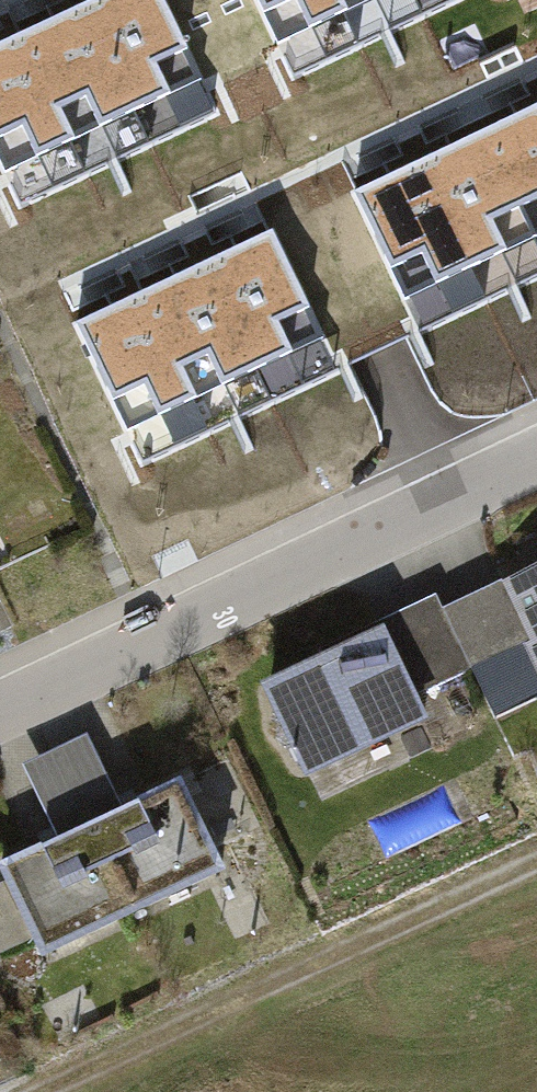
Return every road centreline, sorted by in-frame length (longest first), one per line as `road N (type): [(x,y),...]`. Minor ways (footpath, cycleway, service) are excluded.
road 1 (residential): [(536,460),(0,711)]
road 2 (track): [(56,1091),(536,867)]

